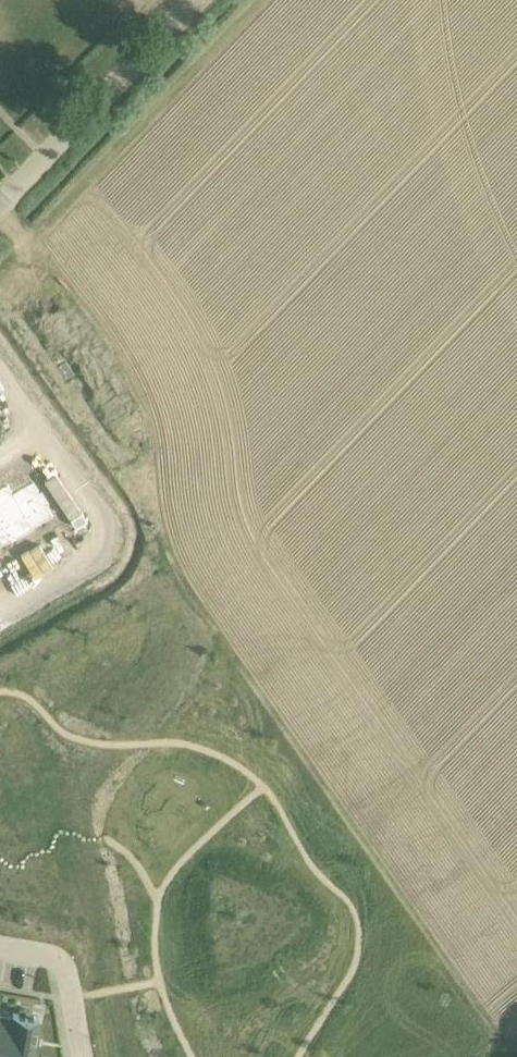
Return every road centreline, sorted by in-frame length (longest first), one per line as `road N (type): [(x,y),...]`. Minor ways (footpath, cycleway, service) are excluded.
road 1 (residential): [(0,375),(110,516),(112,541),(108,559),(0,618)]
road 2 (unclassified): [(0,211),(201,0)]
road 3 (residential): [(0,946),(67,957),(85,1056)]

